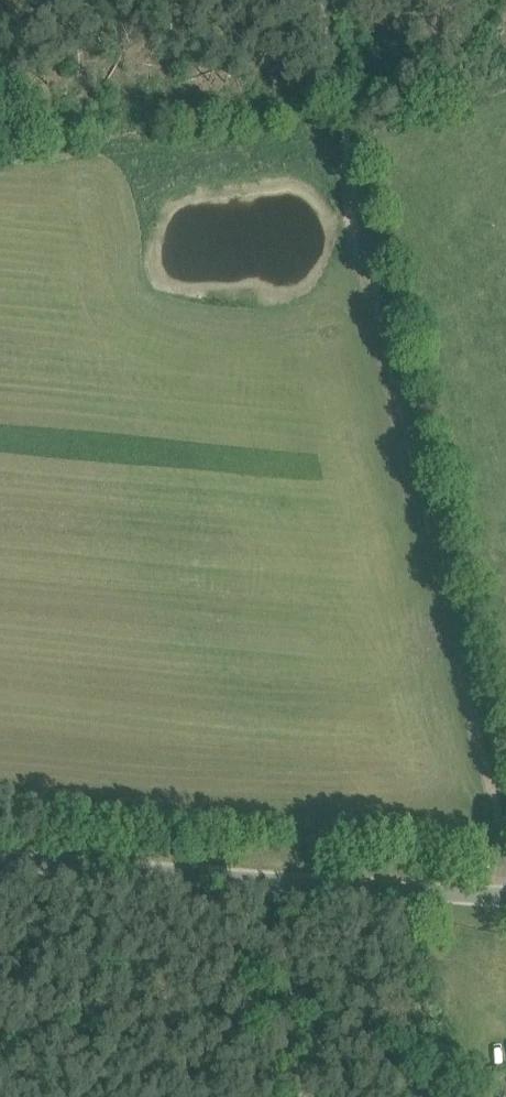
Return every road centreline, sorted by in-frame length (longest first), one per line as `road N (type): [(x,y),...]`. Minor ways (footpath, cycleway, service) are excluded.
road 1 (track): [(505,831),(322,0)]
road 2 (unclassified): [(0,858),(505,896)]

